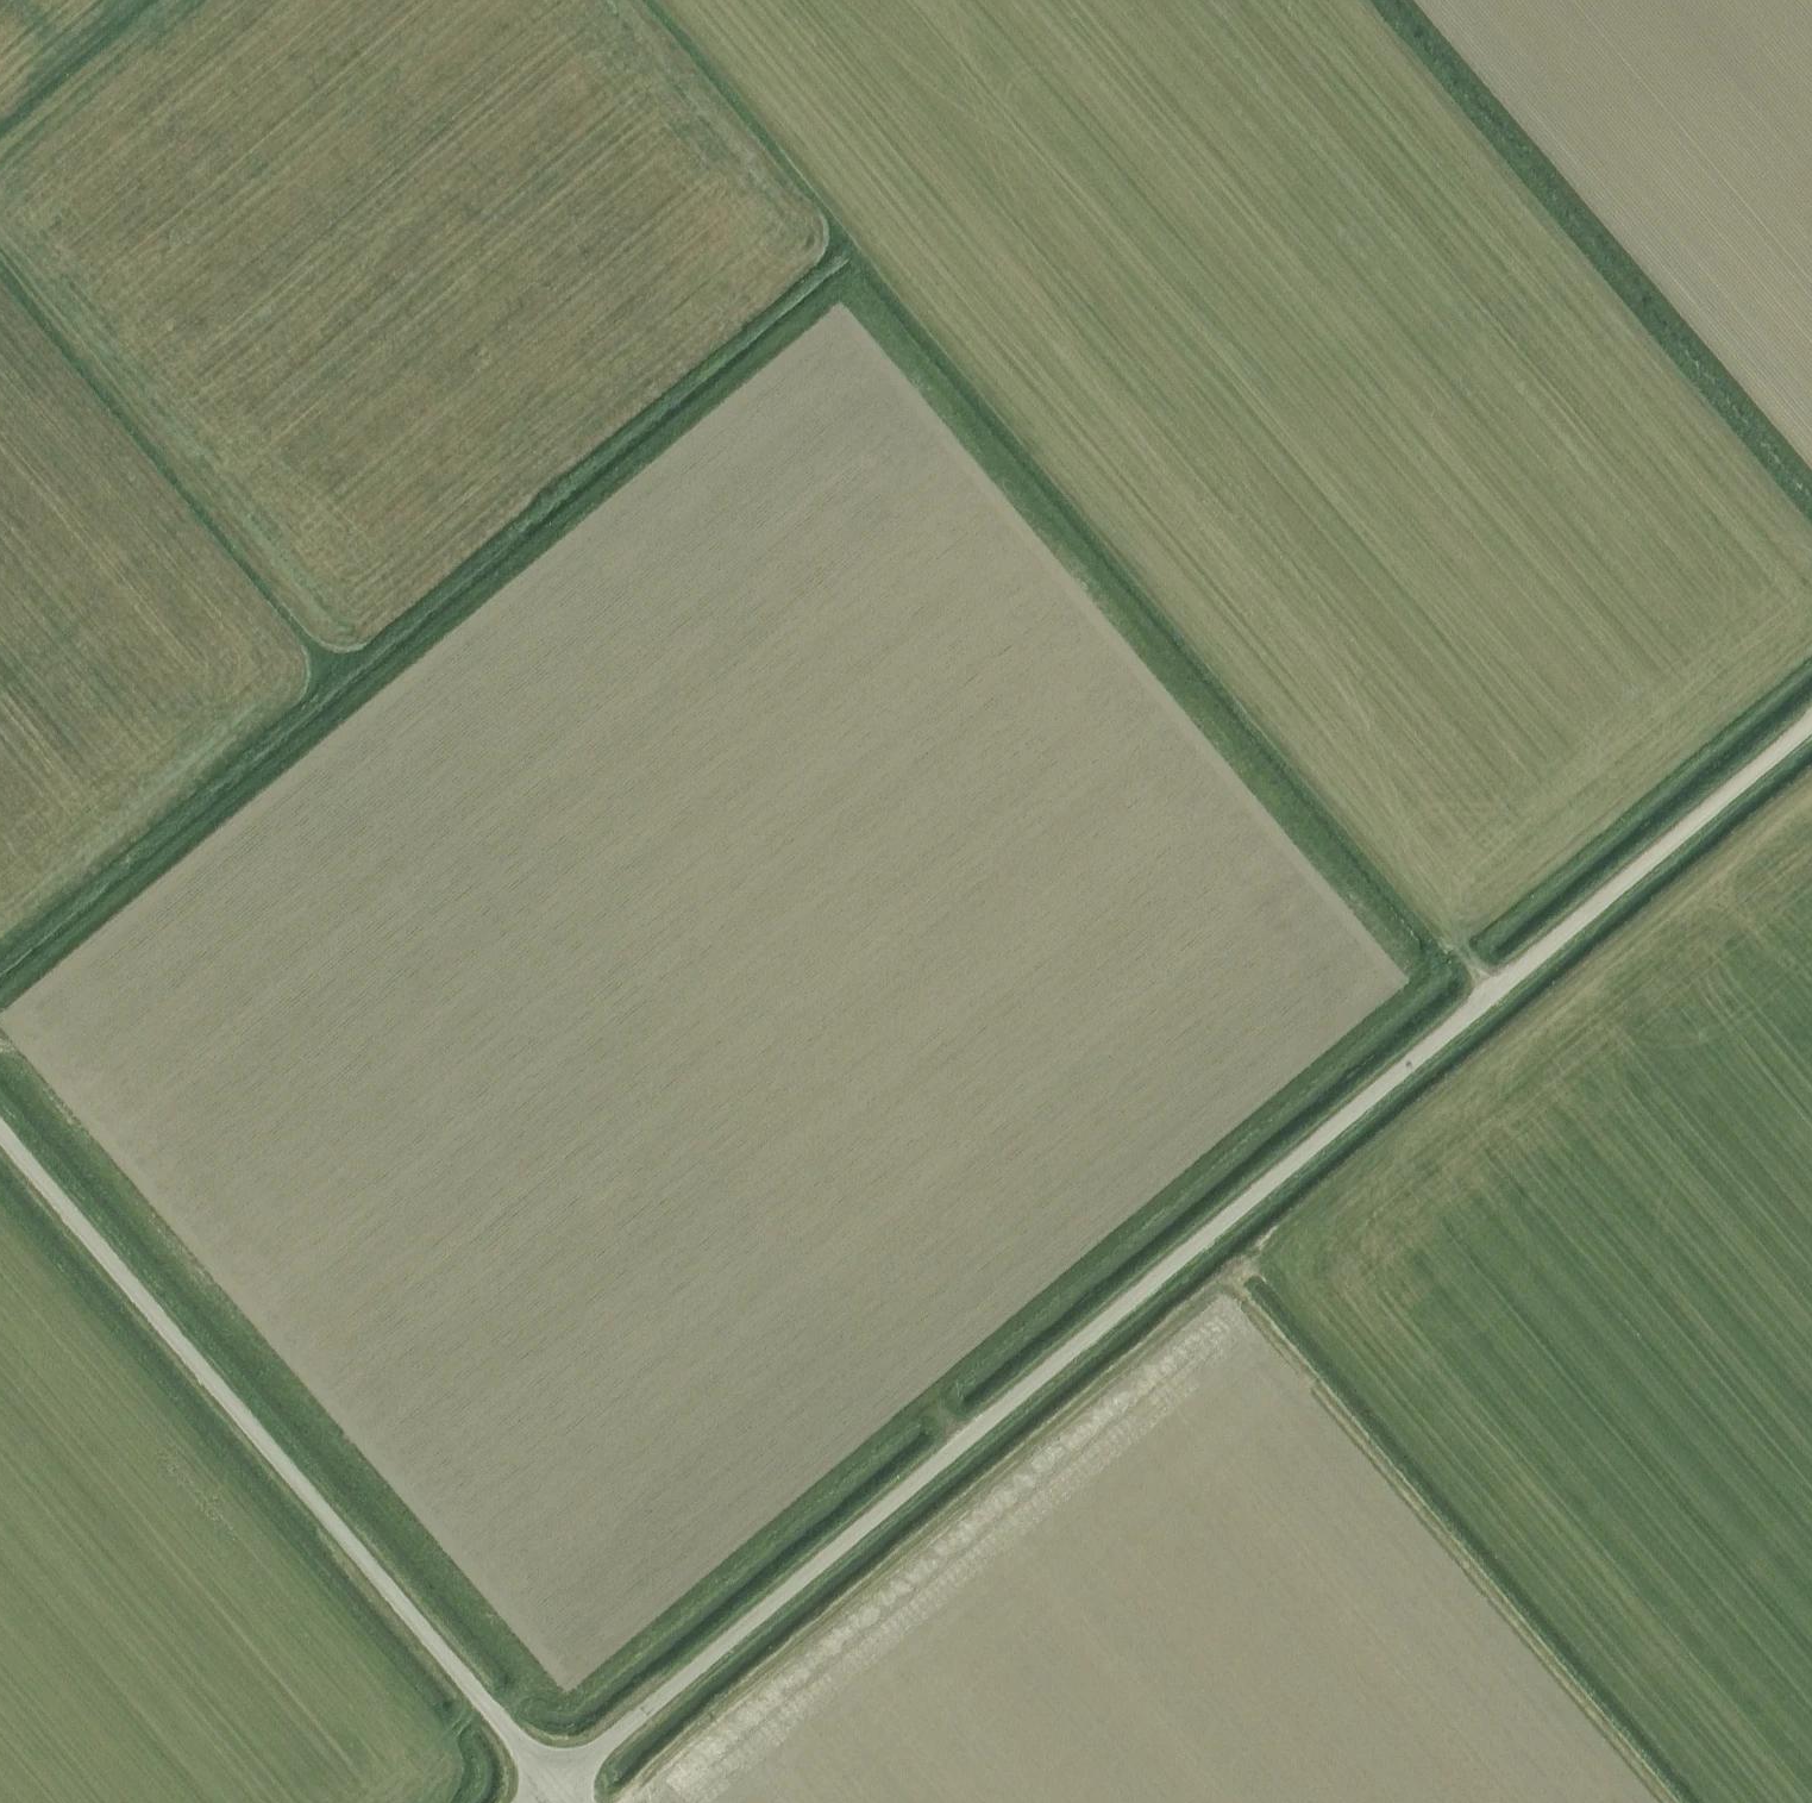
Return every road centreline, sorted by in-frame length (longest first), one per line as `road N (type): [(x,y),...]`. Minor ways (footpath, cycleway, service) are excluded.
road 1 (unclassified): [(544,1773),(1811,706)]
road 2 (unclassified): [(544,1773),(0,1125)]

